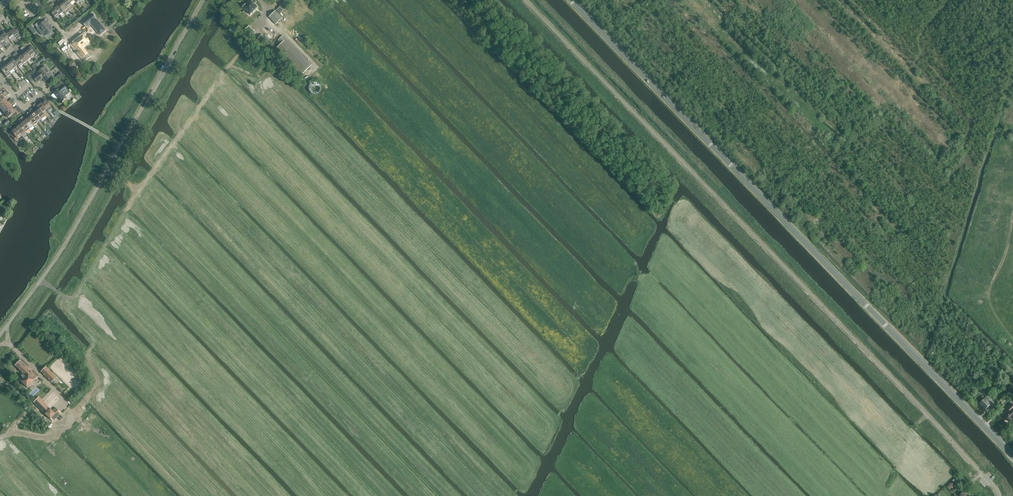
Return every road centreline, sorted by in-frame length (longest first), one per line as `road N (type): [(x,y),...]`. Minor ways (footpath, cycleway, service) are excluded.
road 1 (tertiary): [(1012,457),(570,0)]
road 2 (unclassified): [(0,335),(83,215),(203,0)]
road 3 (track): [(69,301),(69,315),(93,343),(87,361),(97,382),(60,432),(0,437)]
road 4 (track): [(268,22),(139,191)]
road 5 (track): [(139,191),(69,301)]

